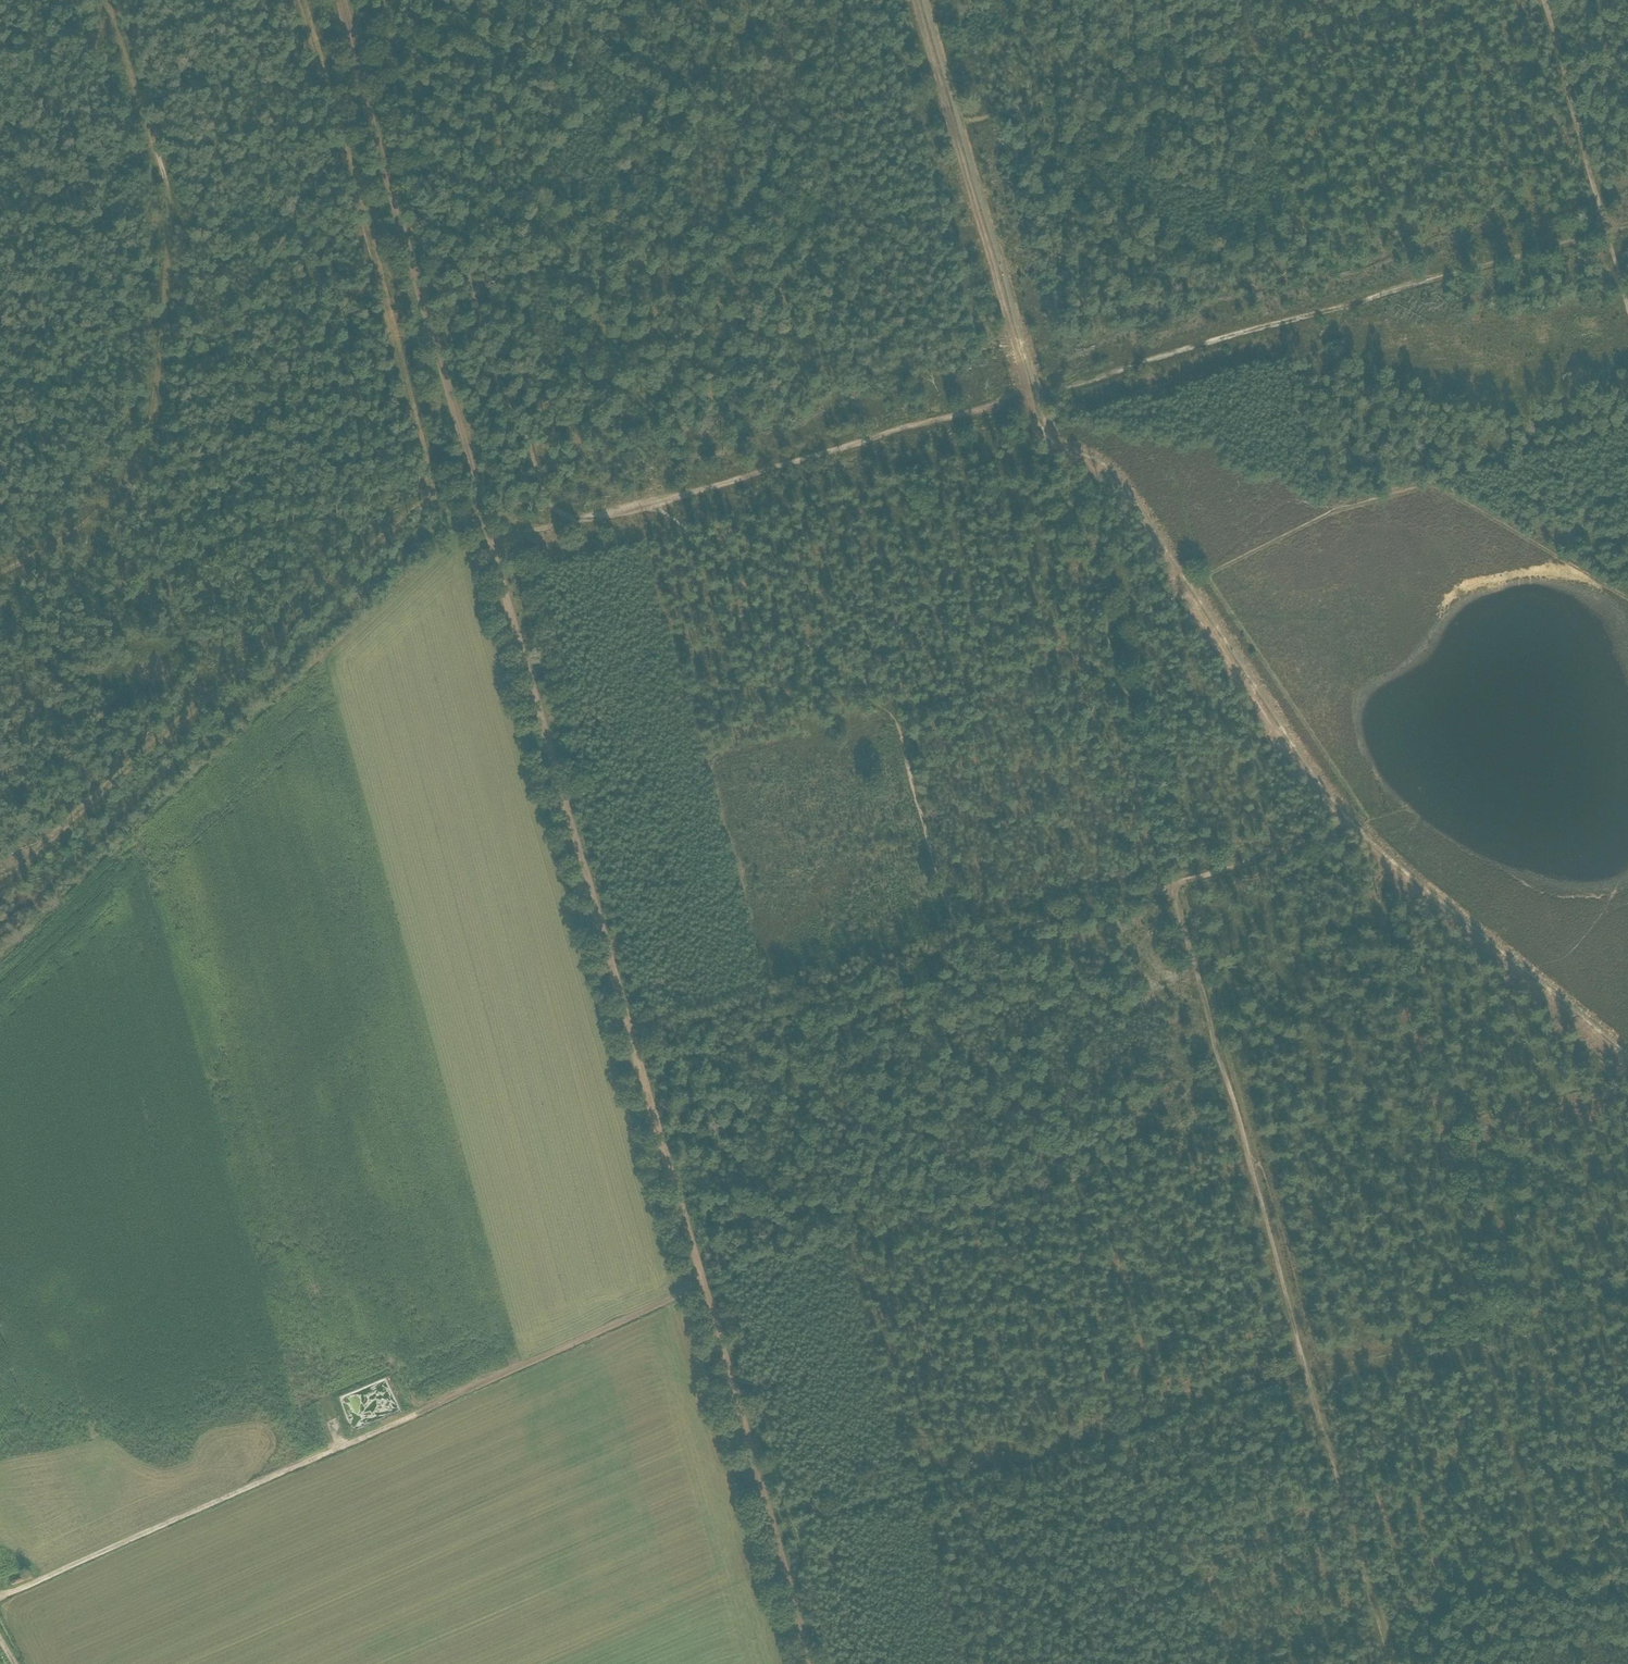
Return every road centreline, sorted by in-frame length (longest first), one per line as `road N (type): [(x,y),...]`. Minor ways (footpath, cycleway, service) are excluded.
road 1 (track): [(492,547),(810,1663)]
road 2 (track): [(1394,1663),(1172,887)]
road 3 (track): [(703,1286),(0,1601)]
road 4 (track): [(483,514),(442,520),(0,931)]
road 5 (track): [(1627,224),(1037,392)]
road 6 (track): [(771,1528),(1310,1384)]
road 7 (track): [(483,514),(338,0)]
road 8 (track): [(1037,392),(650,502)]
road 9 (track): [(961,944),(703,1020)]
road 10 (track): [(1172,887),(961,944)]
road 11 (track): [(1356,827),(1172,887)]

